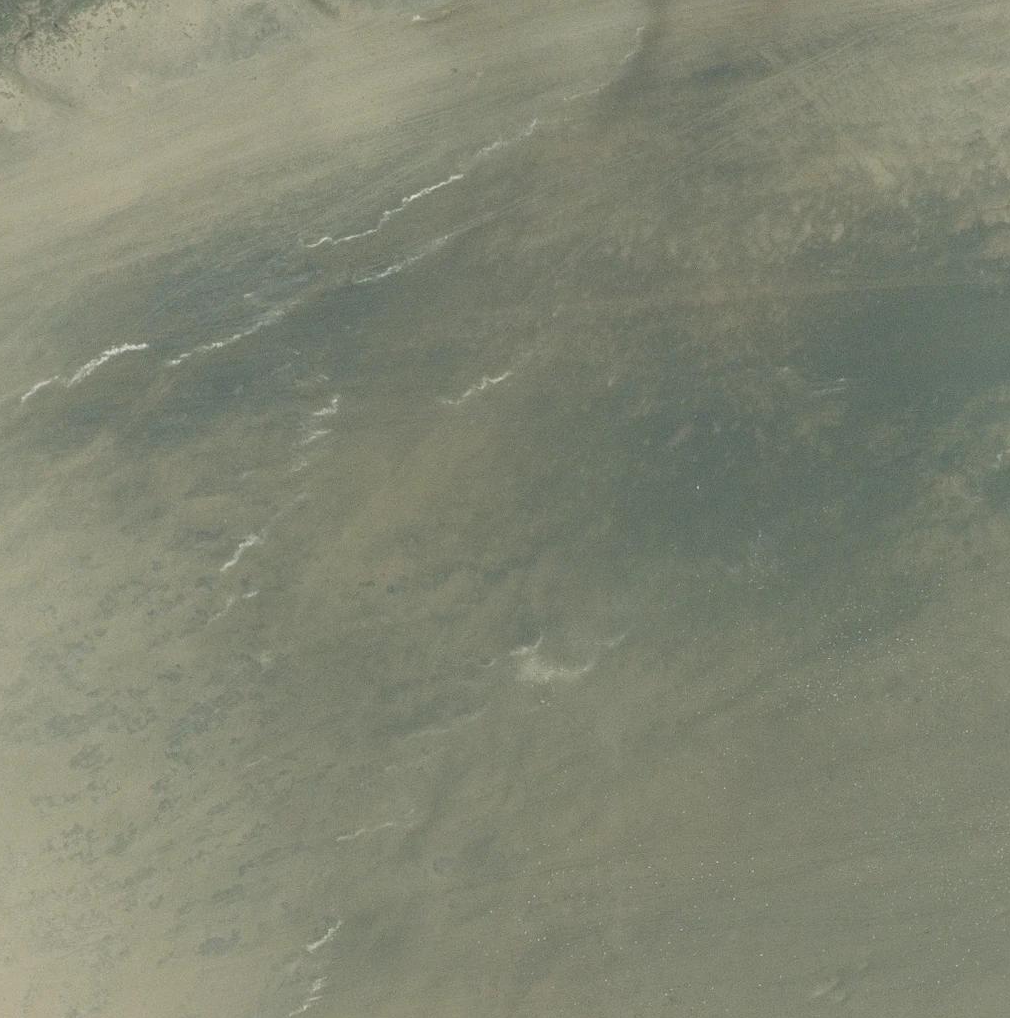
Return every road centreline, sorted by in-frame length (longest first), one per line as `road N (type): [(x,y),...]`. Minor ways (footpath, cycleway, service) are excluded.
road 1 (track): [(650,0),(0,229)]

